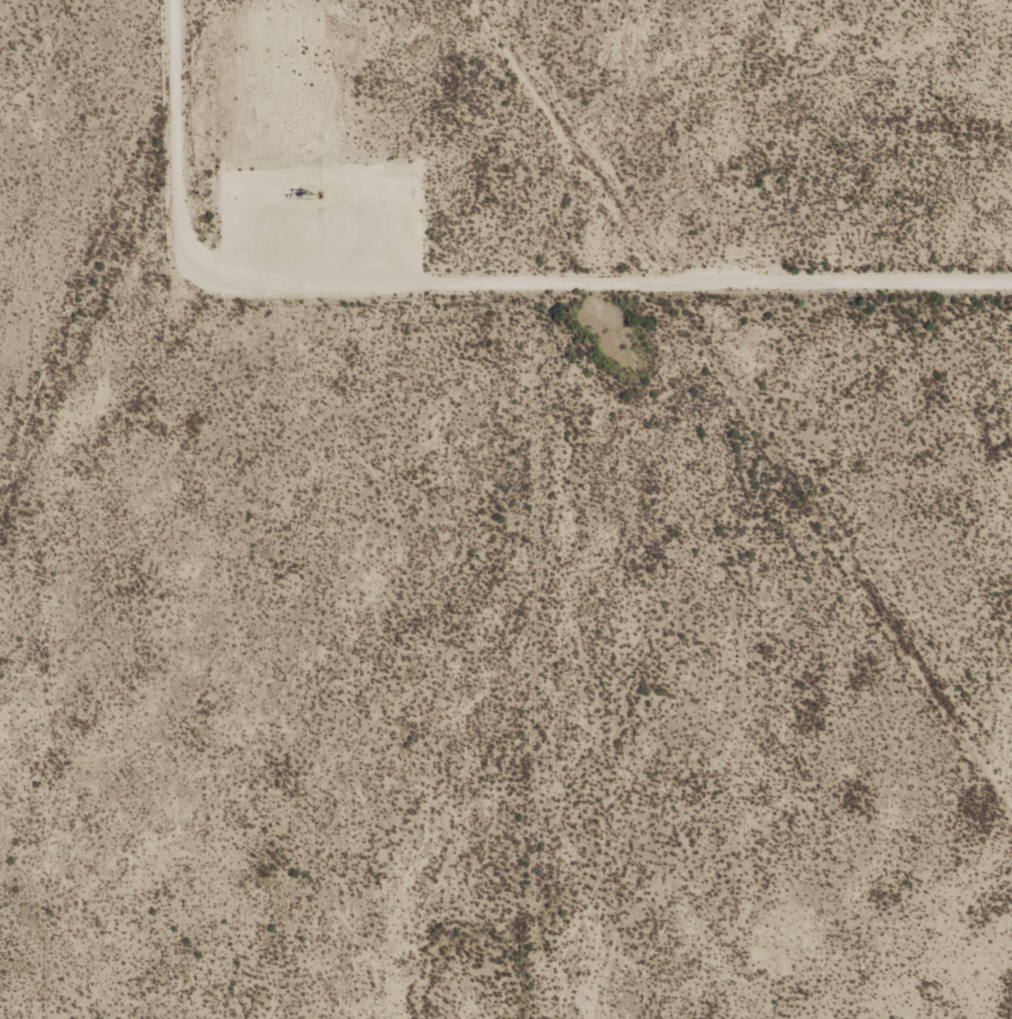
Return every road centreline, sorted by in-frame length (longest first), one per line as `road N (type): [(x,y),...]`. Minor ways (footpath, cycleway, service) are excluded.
road 1 (track): [(0,548),(147,157),(235,0)]

